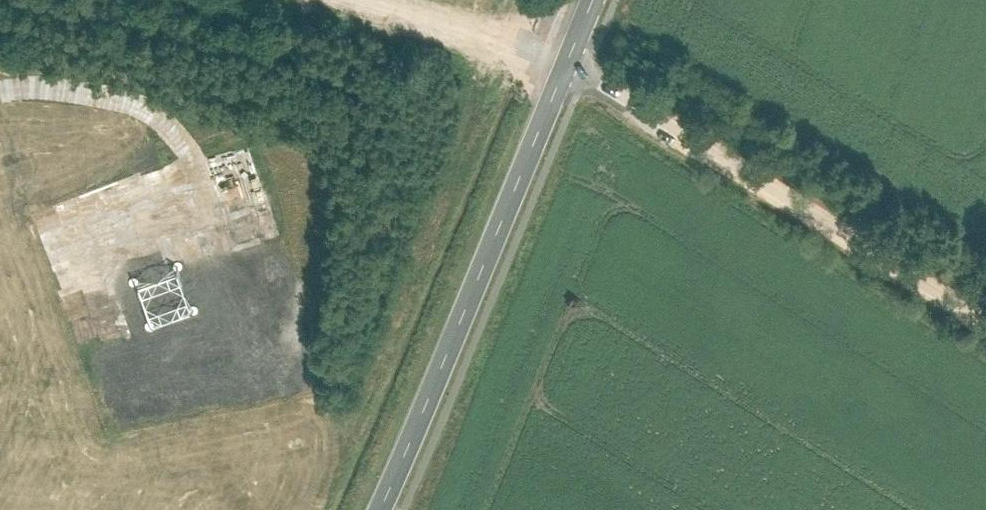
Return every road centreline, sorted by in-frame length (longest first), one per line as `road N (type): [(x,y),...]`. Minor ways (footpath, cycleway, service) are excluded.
road 1 (unclassified): [(985,330),(568,60)]
road 2 (tertiary): [(378,509),(568,60)]
road 3 (track): [(339,0),(568,60)]

